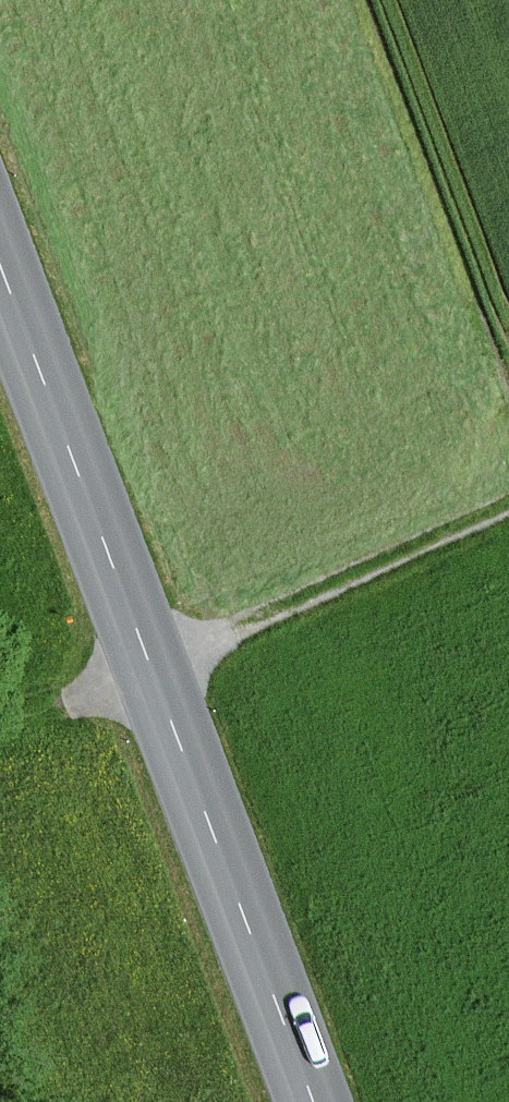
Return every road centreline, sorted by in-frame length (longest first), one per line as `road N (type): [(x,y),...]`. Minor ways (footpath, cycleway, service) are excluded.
road 1 (tertiary): [(0,264),(314,1101)]
road 2 (track): [(508,504),(151,666)]

